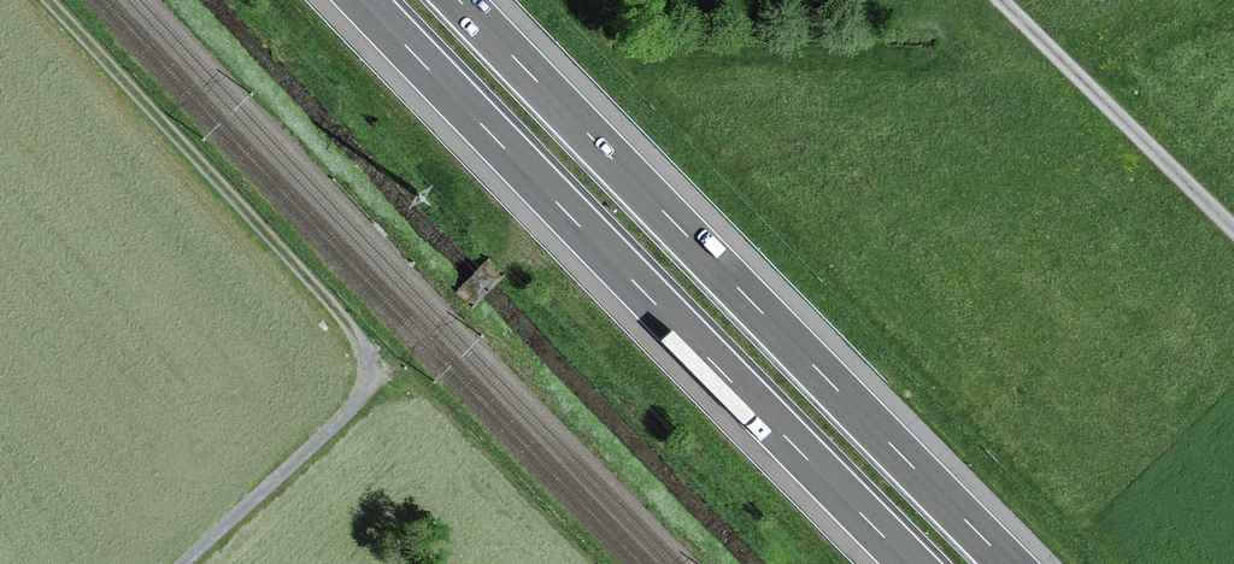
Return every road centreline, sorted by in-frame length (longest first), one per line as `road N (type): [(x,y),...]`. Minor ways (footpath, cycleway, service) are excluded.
road 1 (motorway): [(1016,563),(460,0)]
road 2 (motorway): [(359,0),(915,563)]
road 3 (track): [(181,563),(361,398),(368,362),(355,325),(54,0)]
road 4 (track): [(1006,0),(1233,227)]

